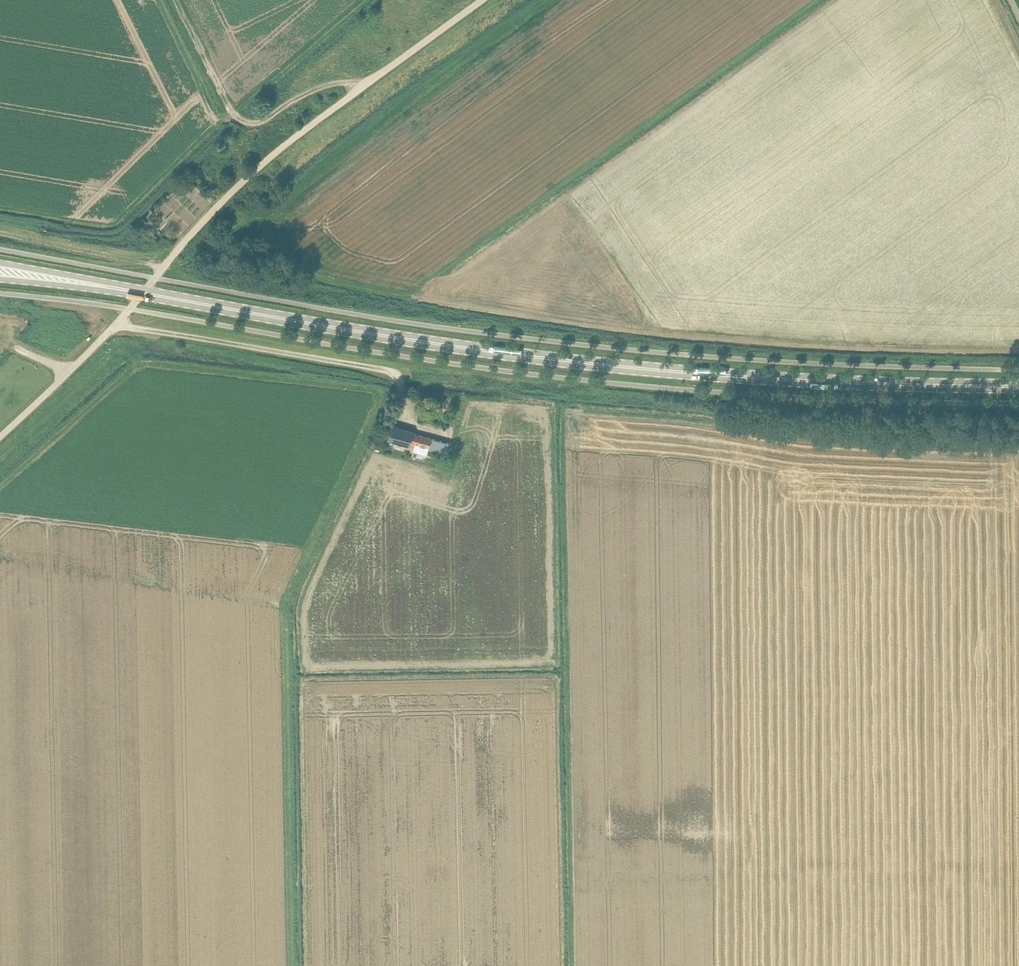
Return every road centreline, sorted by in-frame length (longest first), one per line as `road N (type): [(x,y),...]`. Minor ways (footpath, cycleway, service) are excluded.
road 1 (track): [(0,489),(144,364),(377,395),(375,413),(284,602),(290,965)]
road 2 (primary): [(1018,386),(725,375),(522,356),(144,293)]
road 3 (unclassified): [(144,293),(224,198),(283,145),(482,0)]
road 4 (track): [(114,325),(391,372),(406,416)]
road 5 (track): [(362,88),(322,85),(258,124),(240,121),(177,0)]
road 6 (unclassified): [(0,437),(144,293)]
road 7 (track): [(164,268),(0,233)]
road 8 (primary): [(144,293),(0,271)]

